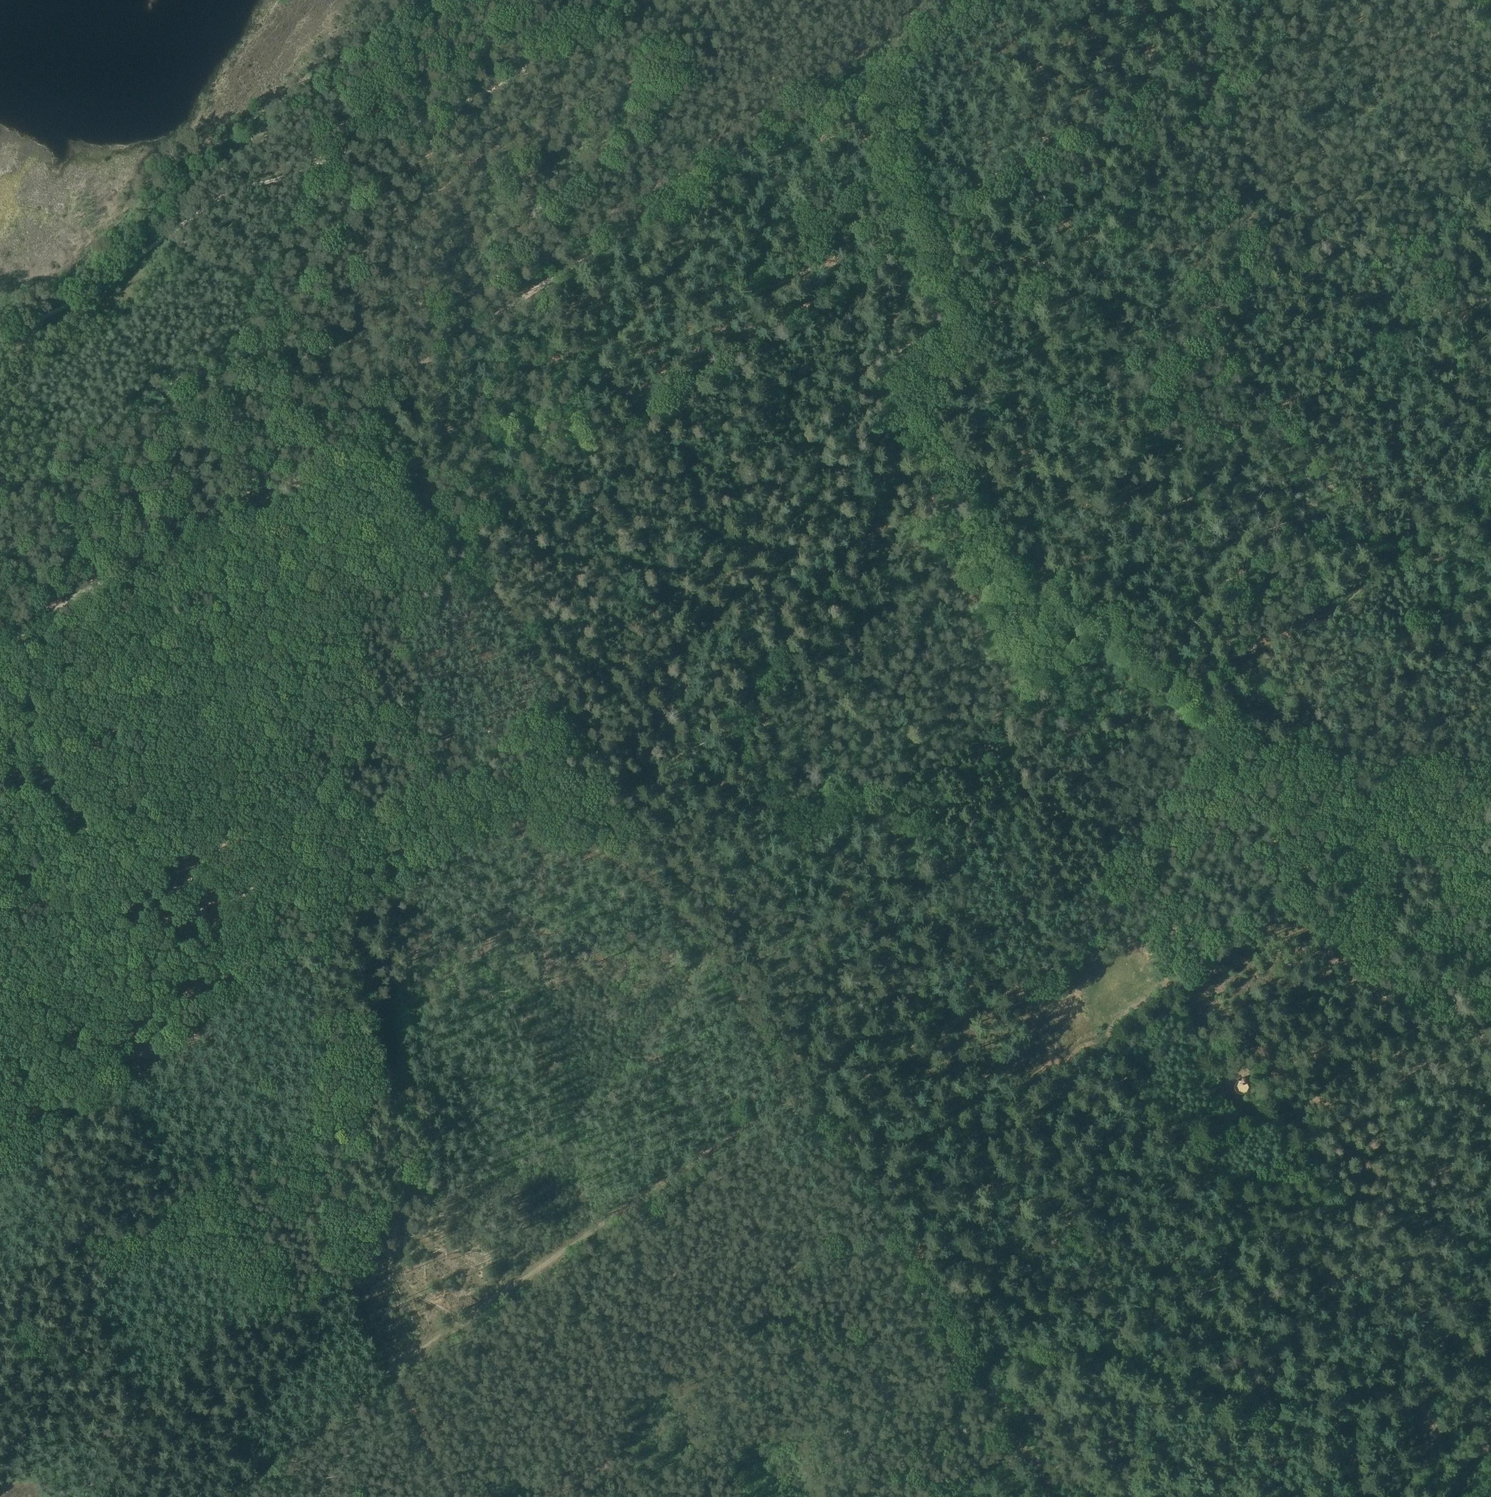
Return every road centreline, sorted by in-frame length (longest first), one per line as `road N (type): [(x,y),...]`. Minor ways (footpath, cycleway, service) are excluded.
road 1 (track): [(871,58),(897,109),(900,181),(915,228),(971,308),(967,322),(925,351),(910,375),(910,417),(964,498),(1038,573),(1200,690),(1375,989),(1490,1042)]
road 2 (track): [(1490,237),(1300,254),(1200,307),(1083,383),(1000,485),(877,516),(808,593),(741,700),(619,779)]
road 3 (track): [(459,1496),(185,896),(55,742),(44,611)]
road 4 (track): [(467,537),(915,228),(1266,0)]
road 5 (track): [(1025,685),(888,775),(877,793),(888,808),(946,848),(1200,690),(1203,680),(1343,604),(1373,548),(1425,498),(1490,487)]
road 6 (track): [(205,1496),(456,1322),(809,1097)]
road 7 (track): [(1076,1496),(880,1176),(697,901)]
road 8 (track): [(294,443),(545,286),(823,89)]
road 9 (track): [(1141,84),(1153,130),(1146,237),(1244,356),(1339,515),(1371,553)]
road 10 (track): [(809,1097),(883,1204),(1022,1442)]
road 11 (track): [(0,640),(294,443)]
road 12 (track): [(827,1097),(1101,918)]
road 13 (track): [(1490,1005),(1473,1029),(1370,1089),(1242,1209)]
road 14 (track): [(906,506),(1025,685),(1115,627)]
road 15 (track): [(1242,1209),(1195,1244),(1090,1294),(950,1297)]
road 16 (track): [(1310,882),(1058,1053)]
road 17 (track): [(681,915),(624,850),(509,823),(419,865)]
road 18 (track): [(619,779),(467,537)]
road 19 (track): [(1216,717),(1267,743),(1490,777)]
road 20 (track): [(1087,1033),(1096,1065),(1236,1182),(1242,1209)]
road 21 (track): [(809,1097),(681,915)]
road 22 (track): [(877,793),(697,901)]
road 23 (track): [(467,537),(372,391)]
road 24 (track): [(823,89),(959,0)]
road 25 (track): [(697,901),(619,779)]
road 26 (track): [(1013,976),(946,848)]

